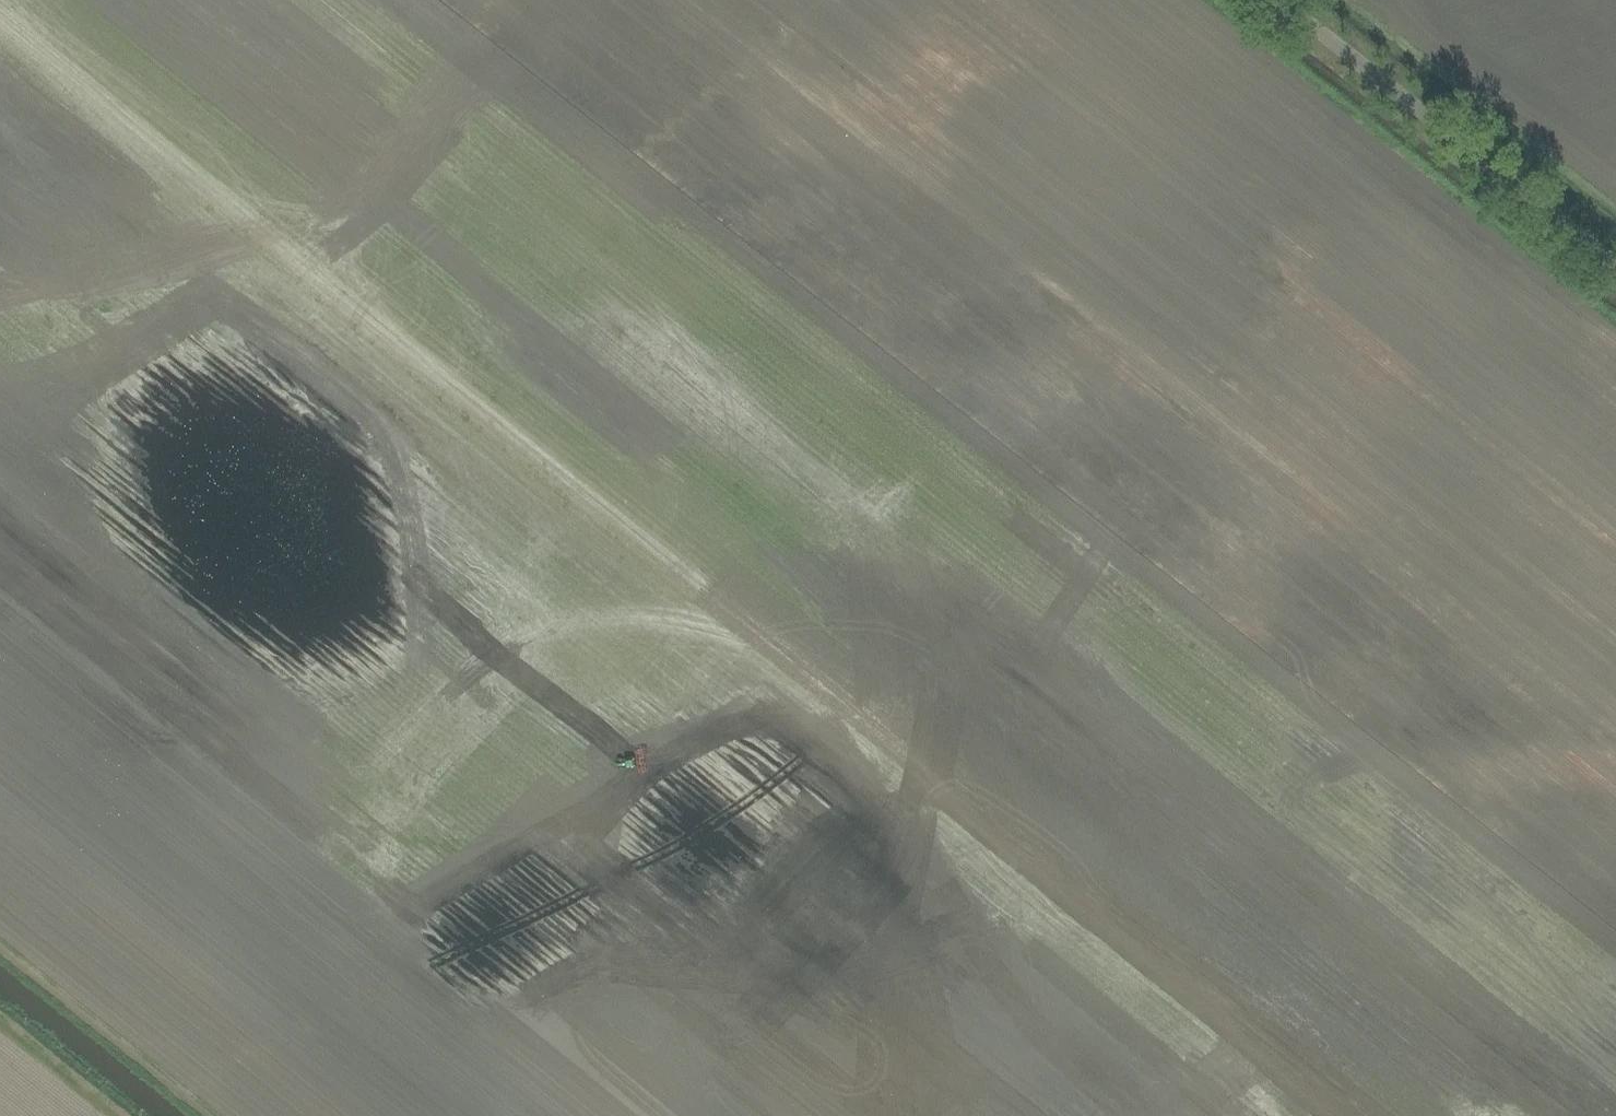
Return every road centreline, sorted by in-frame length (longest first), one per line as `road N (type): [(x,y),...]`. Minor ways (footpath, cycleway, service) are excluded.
road 1 (unclassified): [(1615,258),(1284,0)]

